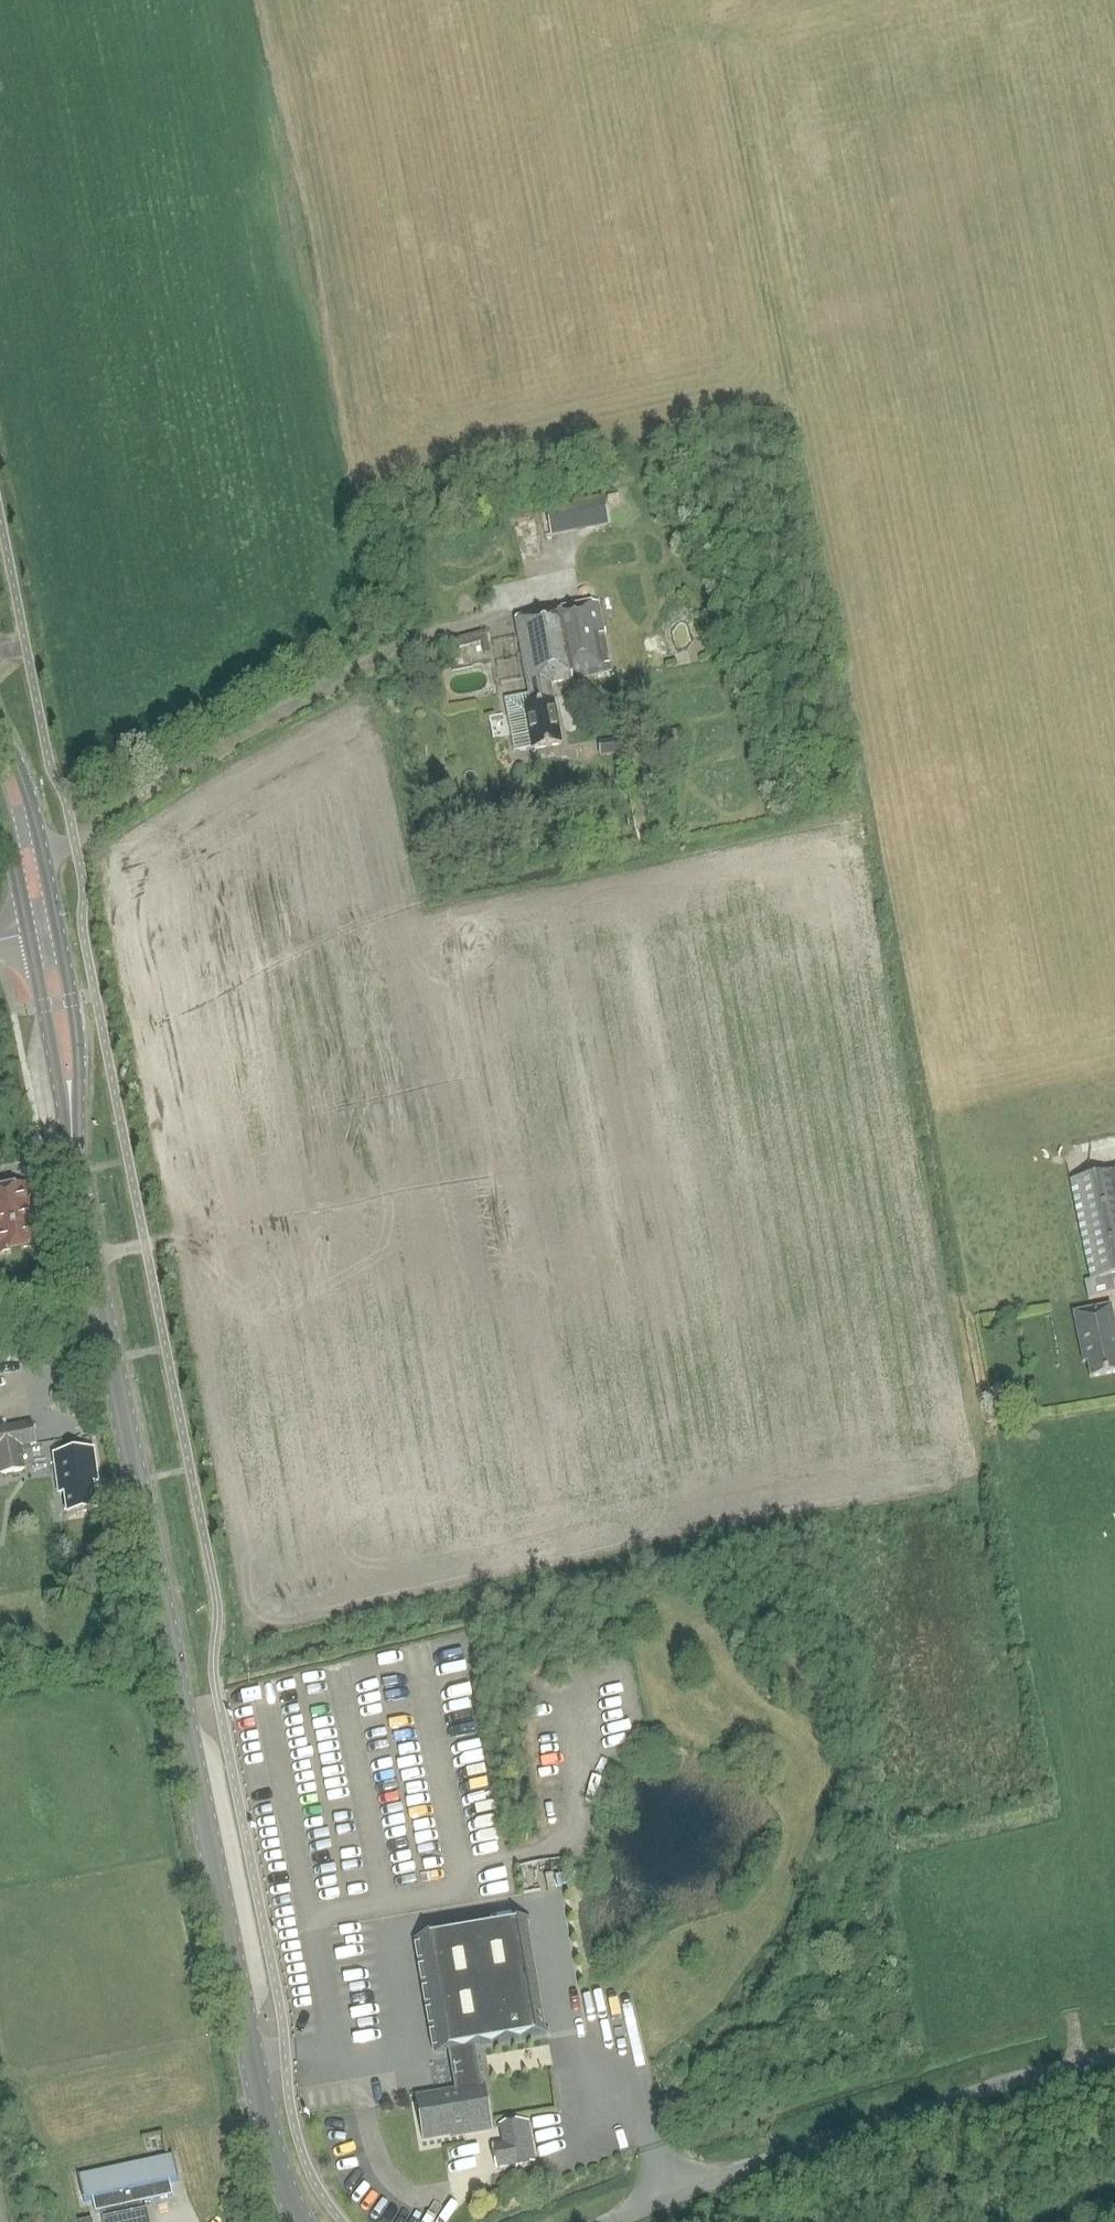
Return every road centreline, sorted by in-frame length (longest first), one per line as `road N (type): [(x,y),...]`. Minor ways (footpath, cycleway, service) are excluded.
road 1 (primary): [(300,2221),(266,2134),(87,1264),(41,925)]
road 2 (unclassified): [(611,2221),(972,2092),(1114,2060)]
road 3 (primary): [(41,925),(0,740)]

